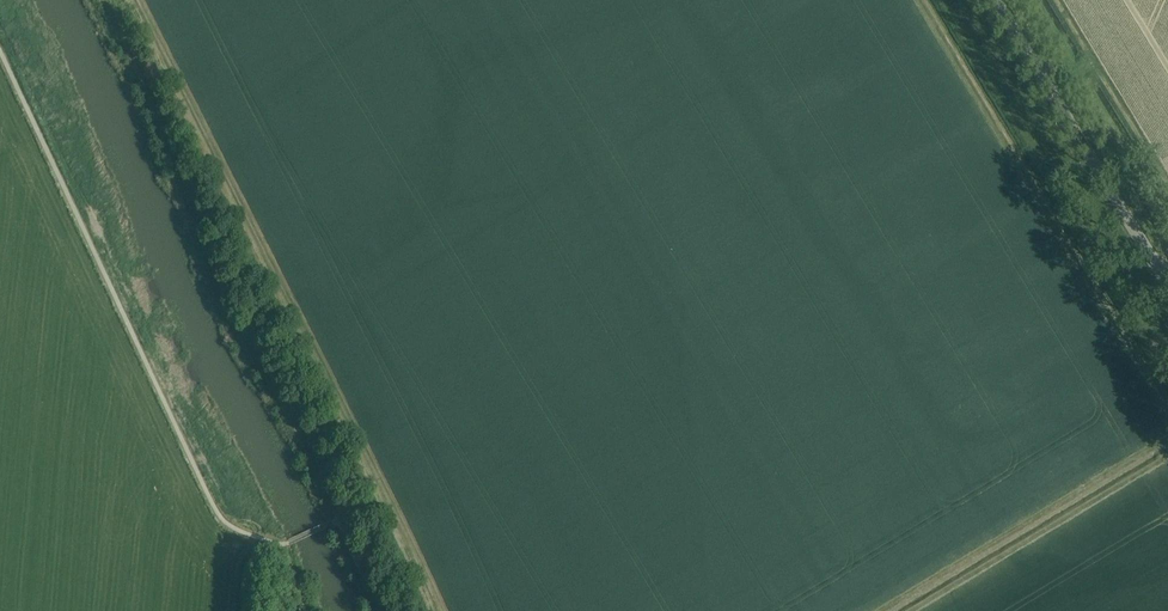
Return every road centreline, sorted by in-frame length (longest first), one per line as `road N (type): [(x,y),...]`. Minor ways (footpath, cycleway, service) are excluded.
road 1 (track): [(338,524),(300,435),(226,312),(194,206),(103,0)]
road 2 (unclassified): [(1167,287),(994,0)]

